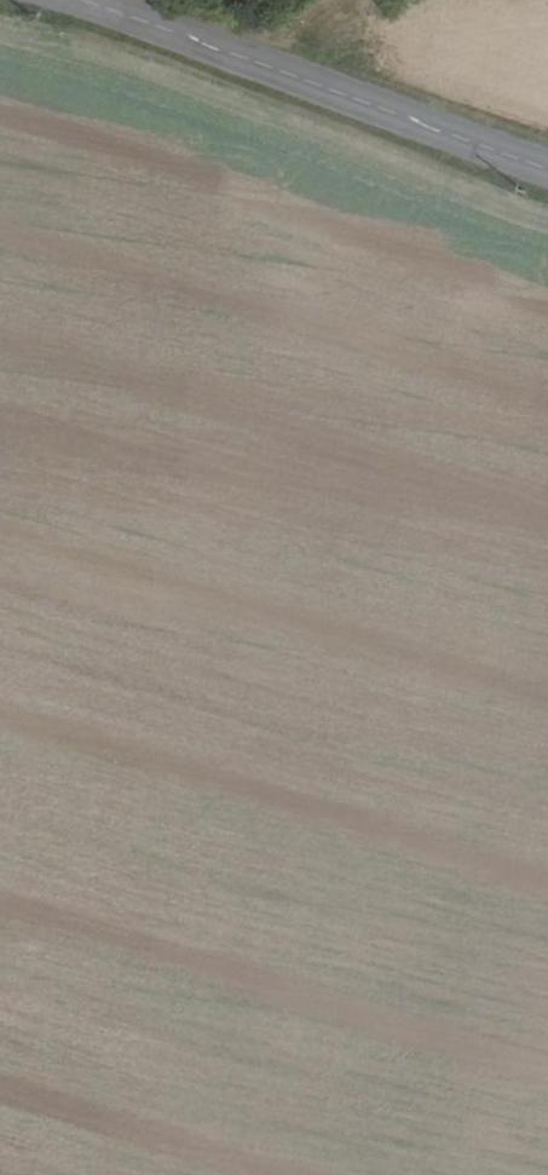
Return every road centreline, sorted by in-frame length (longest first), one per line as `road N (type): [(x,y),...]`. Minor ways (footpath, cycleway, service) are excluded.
road 1 (primary): [(74,0),(547,170)]

